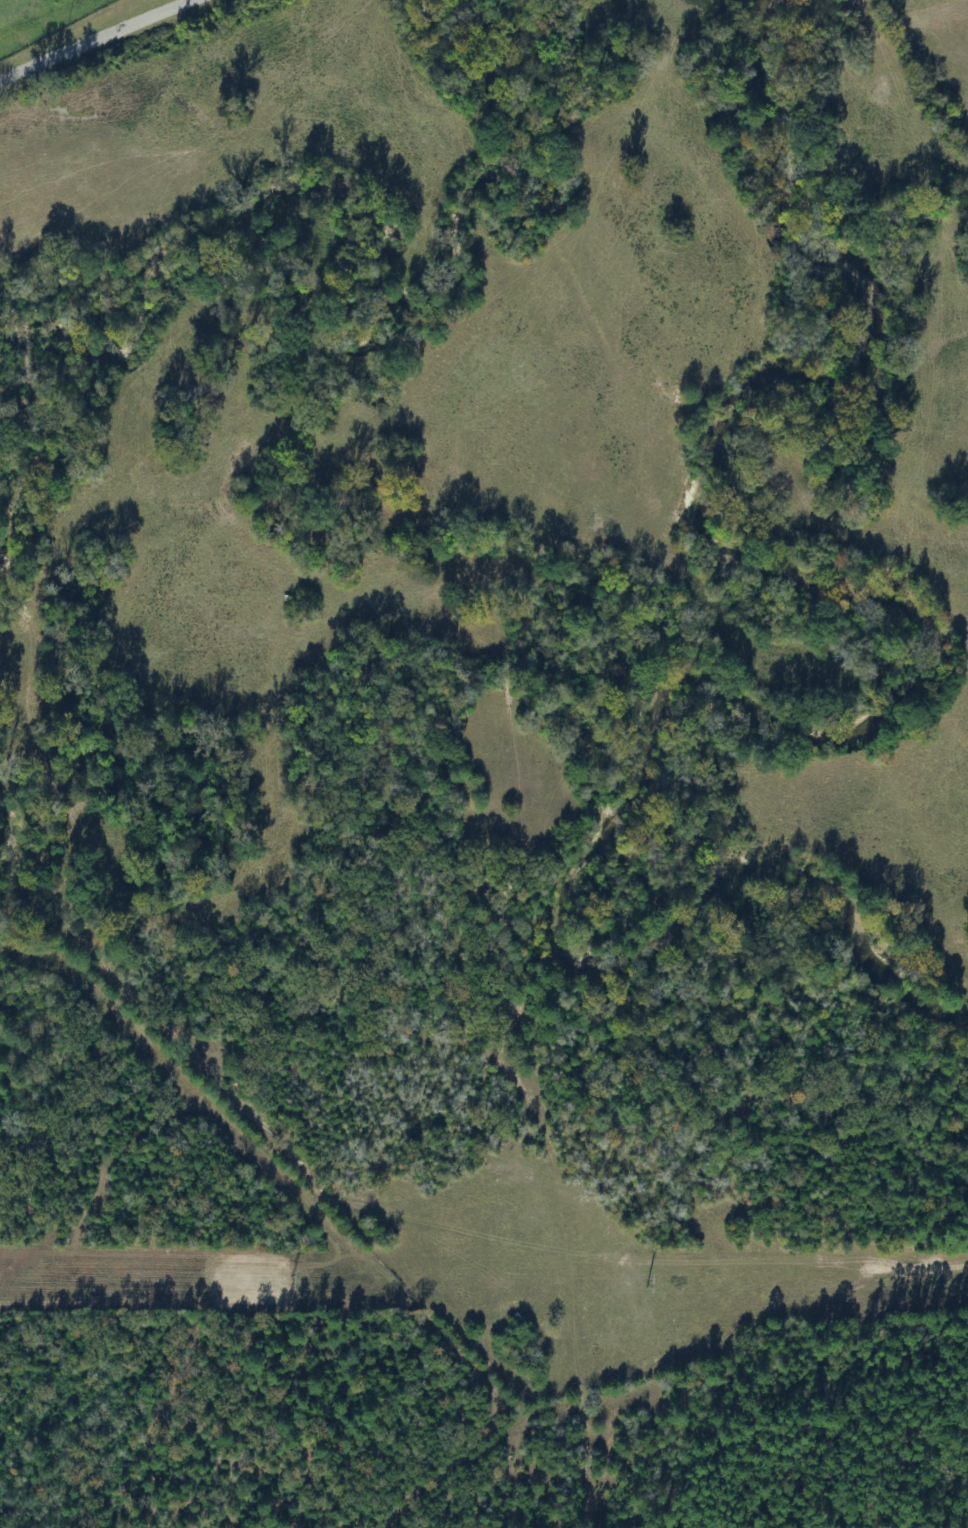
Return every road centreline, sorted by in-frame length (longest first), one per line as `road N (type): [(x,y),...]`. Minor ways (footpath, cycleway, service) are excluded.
road 1 (residential): [(0,93),(227,0)]

